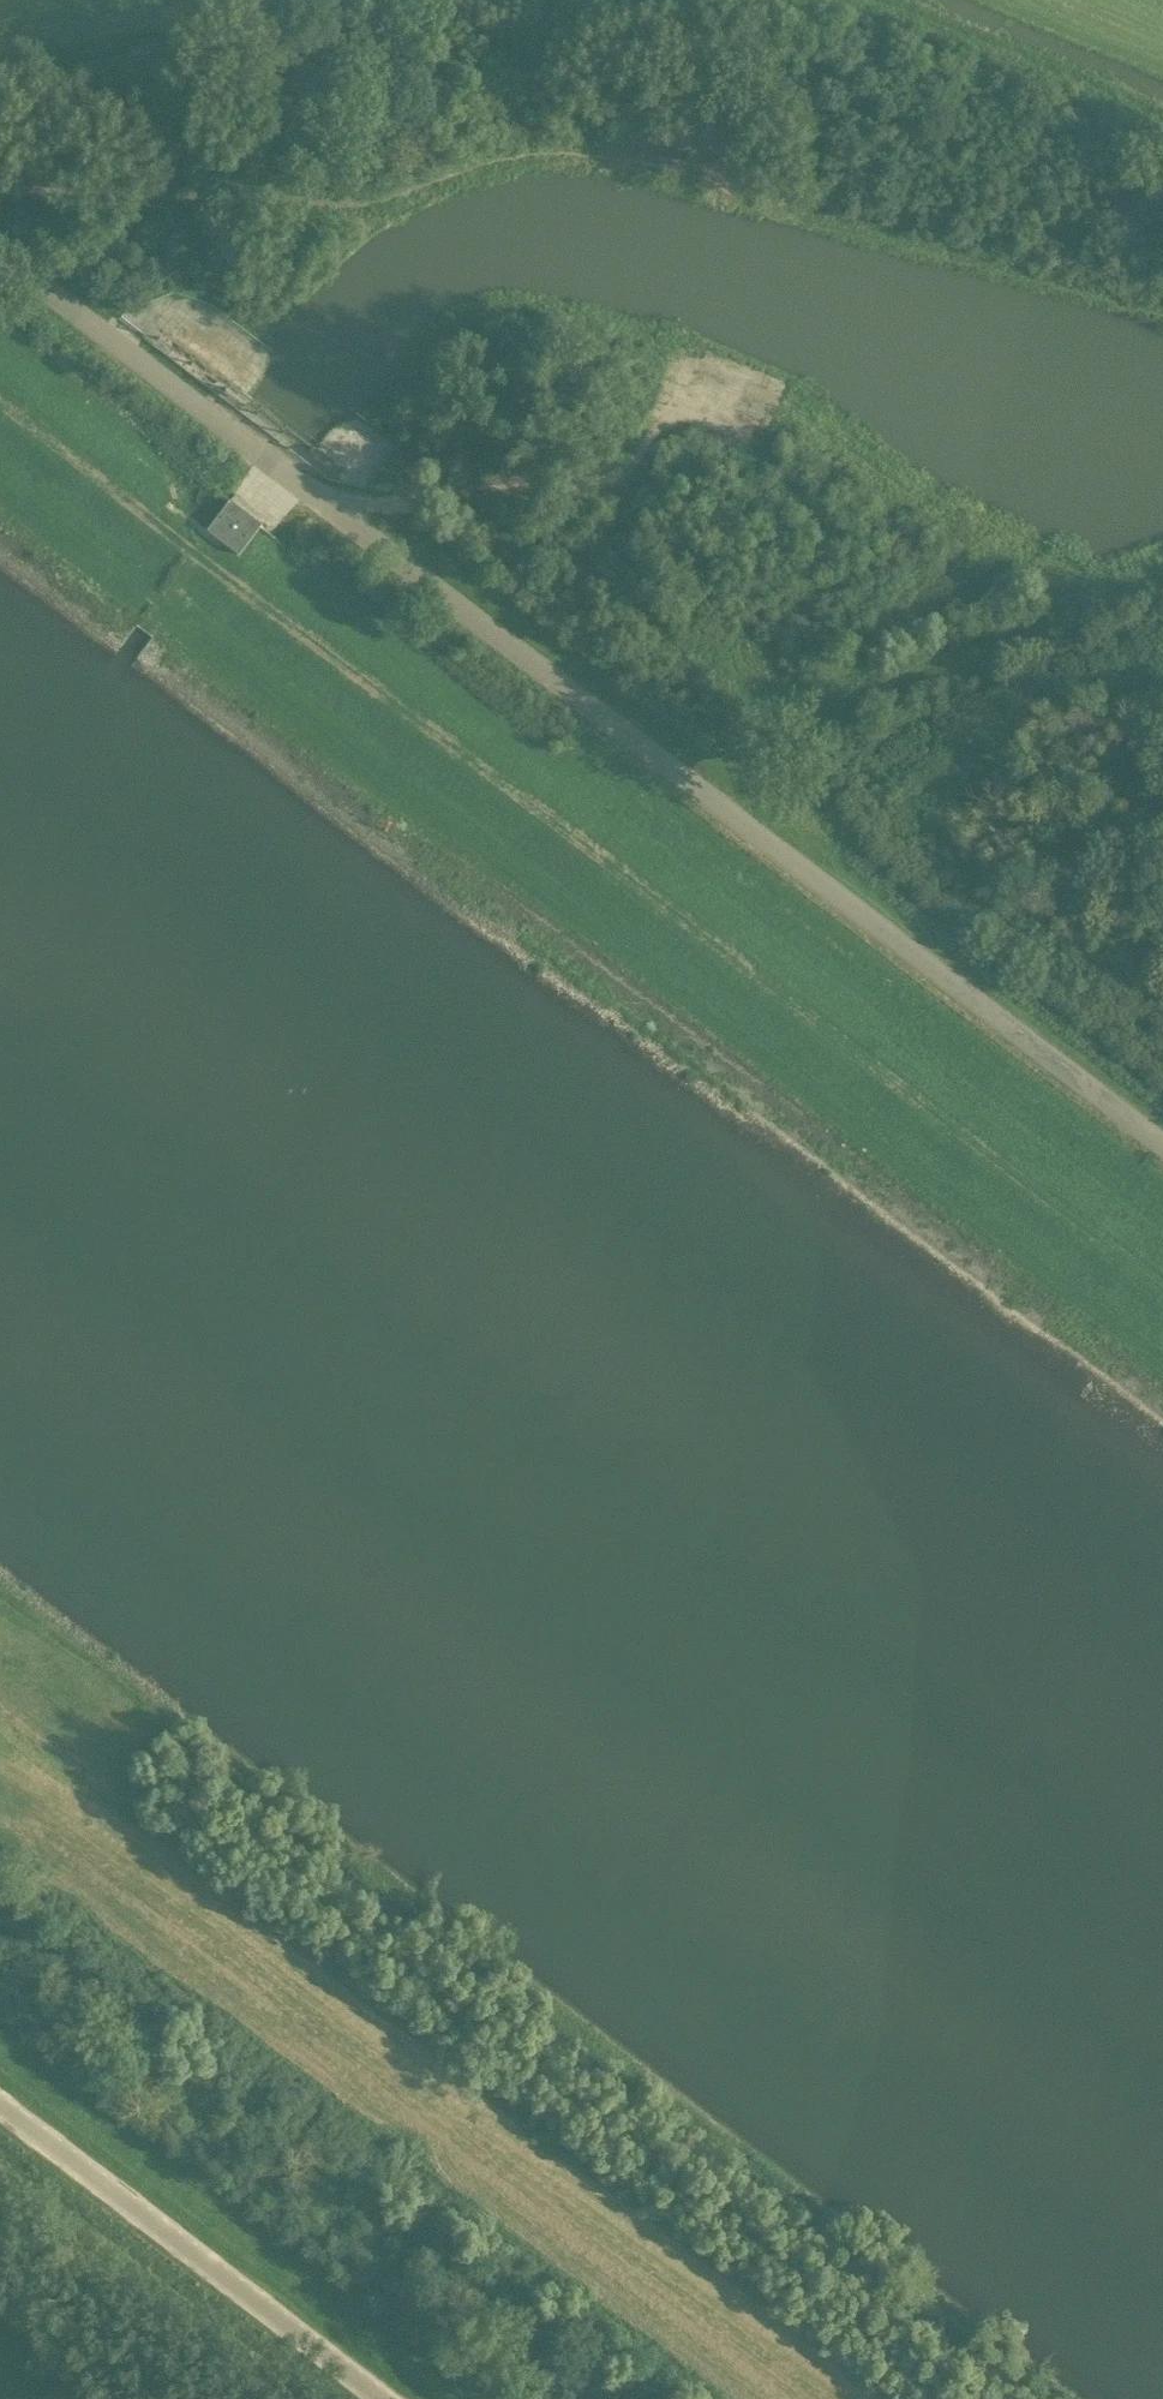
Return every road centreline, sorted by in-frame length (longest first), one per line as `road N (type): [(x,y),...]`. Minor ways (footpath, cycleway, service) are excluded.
road 1 (unclassified): [(1162,1145),(0,262)]
road 2 (unclassified): [(382,2398),(0,2094)]

